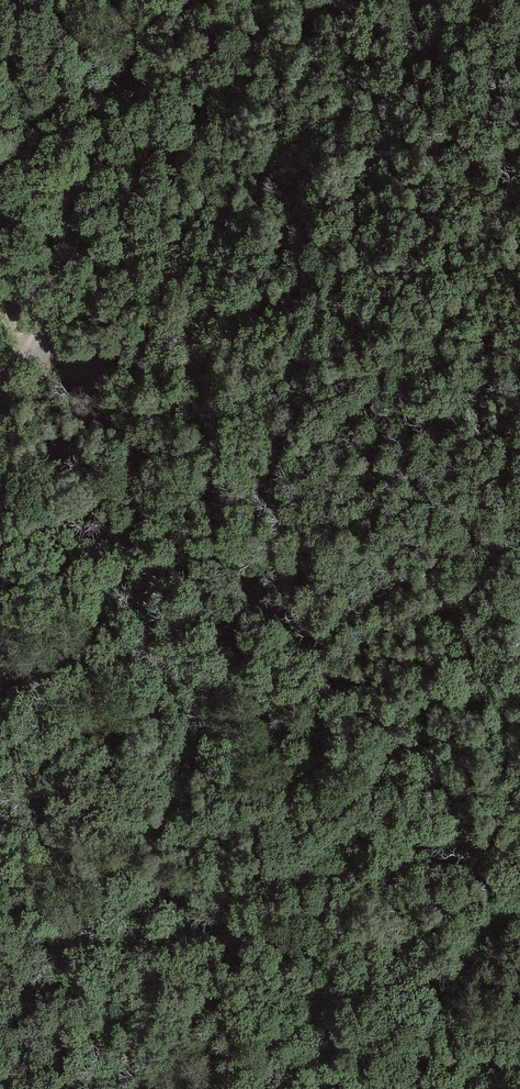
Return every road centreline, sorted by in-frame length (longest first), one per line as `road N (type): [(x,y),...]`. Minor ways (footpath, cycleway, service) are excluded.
road 1 (tertiary): [(311,1088),(211,979),(113,791),(14,420),(13,380),(25,361),(65,354),(90,372),(168,526),(519,863)]
road 2 (track): [(126,0),(119,59),(46,352)]

